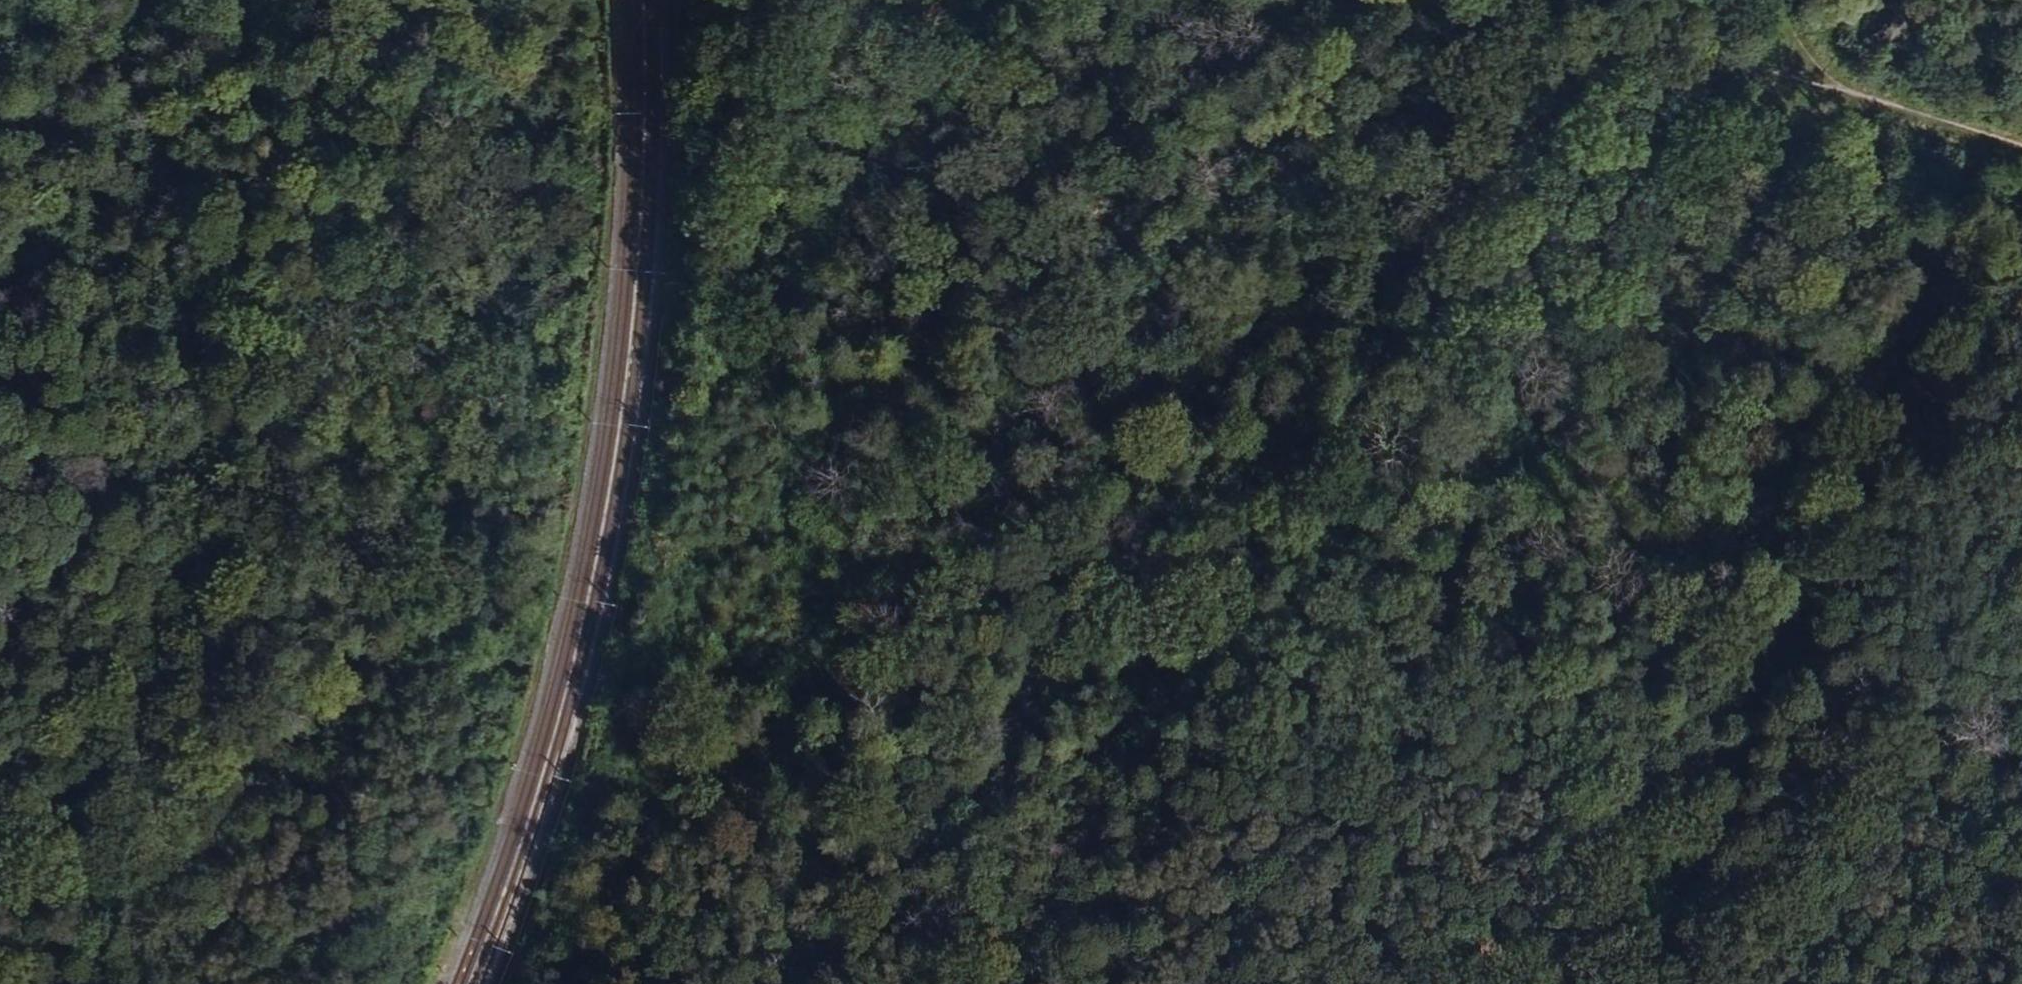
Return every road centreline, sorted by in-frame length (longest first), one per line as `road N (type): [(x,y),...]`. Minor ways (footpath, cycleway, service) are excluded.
road 1 (track): [(1675,983),(2021,155)]
road 2 (track): [(1824,85),(2021,151)]

